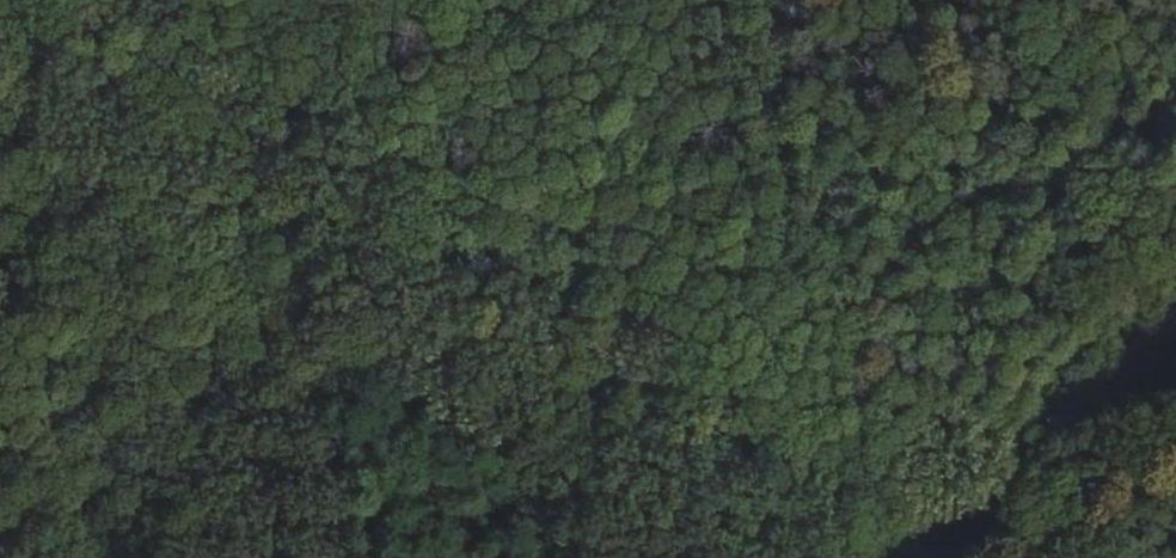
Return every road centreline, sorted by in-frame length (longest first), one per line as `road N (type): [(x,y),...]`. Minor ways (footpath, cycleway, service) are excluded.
road 1 (track): [(0,27),(9,36),(142,66),(271,157),(478,85),(784,222),(926,269),(1044,332),(1132,351)]
road 2 (secondary): [(913,557),(1175,309)]
road 3 (track): [(805,0),(878,93),(926,269)]
road 4 (track): [(1132,351),(1147,390),(1118,476),(1052,557)]

